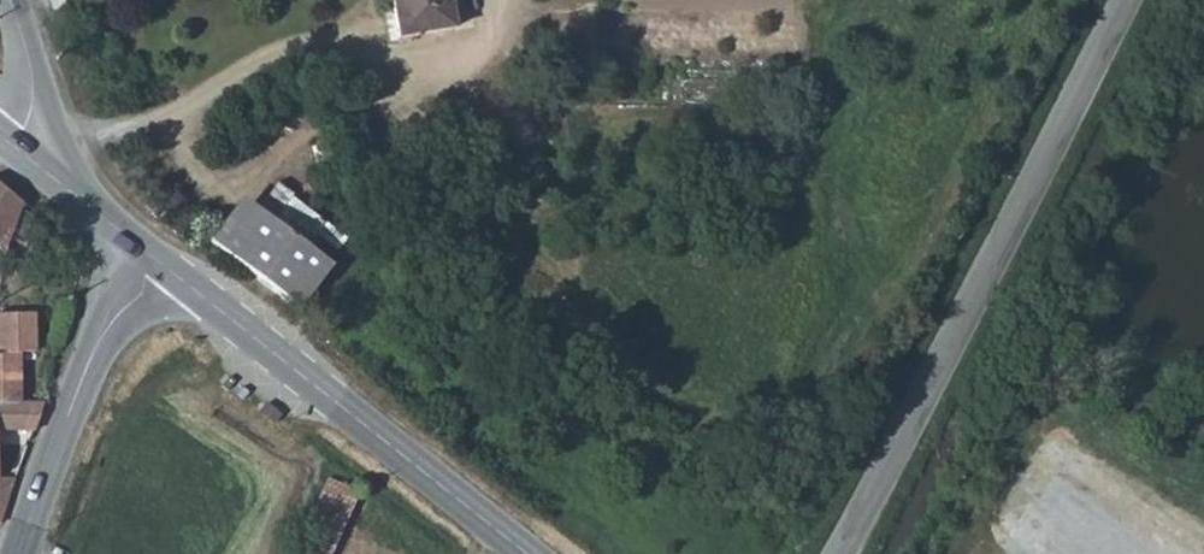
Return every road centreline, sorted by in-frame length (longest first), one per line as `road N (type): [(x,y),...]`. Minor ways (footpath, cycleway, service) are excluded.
road 1 (residential): [(1122,0),(838,553)]
road 2 (secondary): [(527,553),(156,257)]
road 3 (secondary): [(16,553),(107,329),(156,257)]
road 4 (tertiary): [(156,257),(13,146)]
road 5 (unclassified): [(13,146),(32,86),(12,0)]

